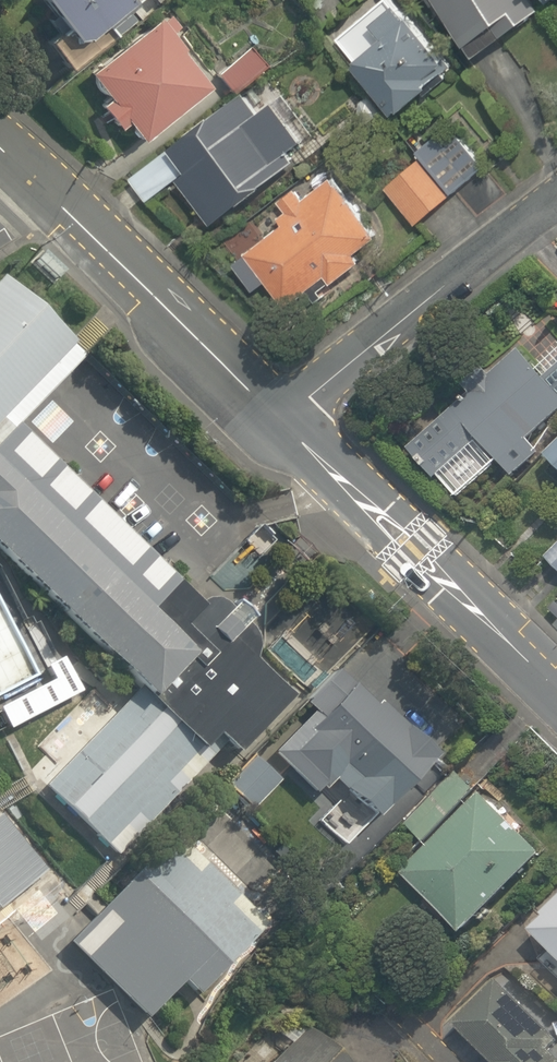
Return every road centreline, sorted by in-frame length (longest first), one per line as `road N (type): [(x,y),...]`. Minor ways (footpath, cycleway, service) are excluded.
road 1 (secondary): [(0,148),(297,425)]
road 2 (secondary): [(297,425),(556,682)]
road 3 (residential): [(556,200),(297,425)]

